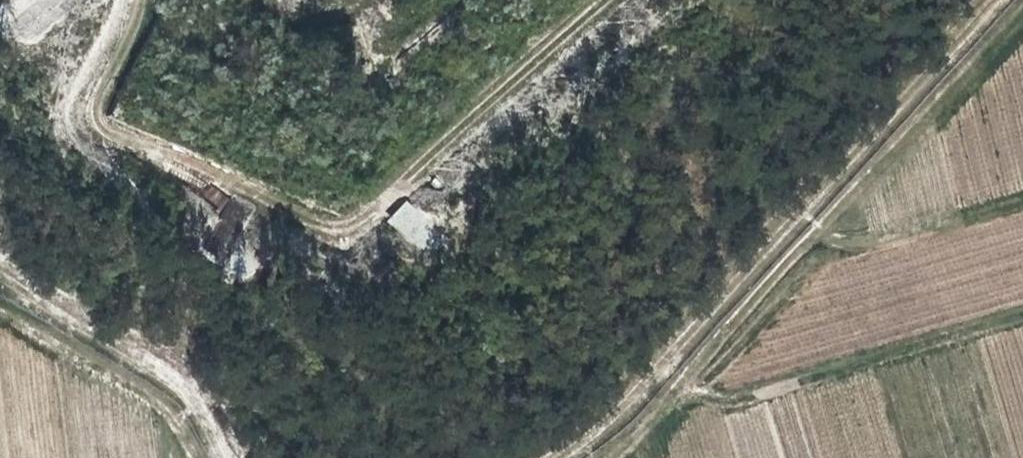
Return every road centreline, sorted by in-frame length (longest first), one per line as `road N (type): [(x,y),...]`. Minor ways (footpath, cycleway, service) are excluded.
road 1 (track): [(605,457),(683,385),(973,52)]
road 2 (track): [(0,308),(152,402),(185,457)]

